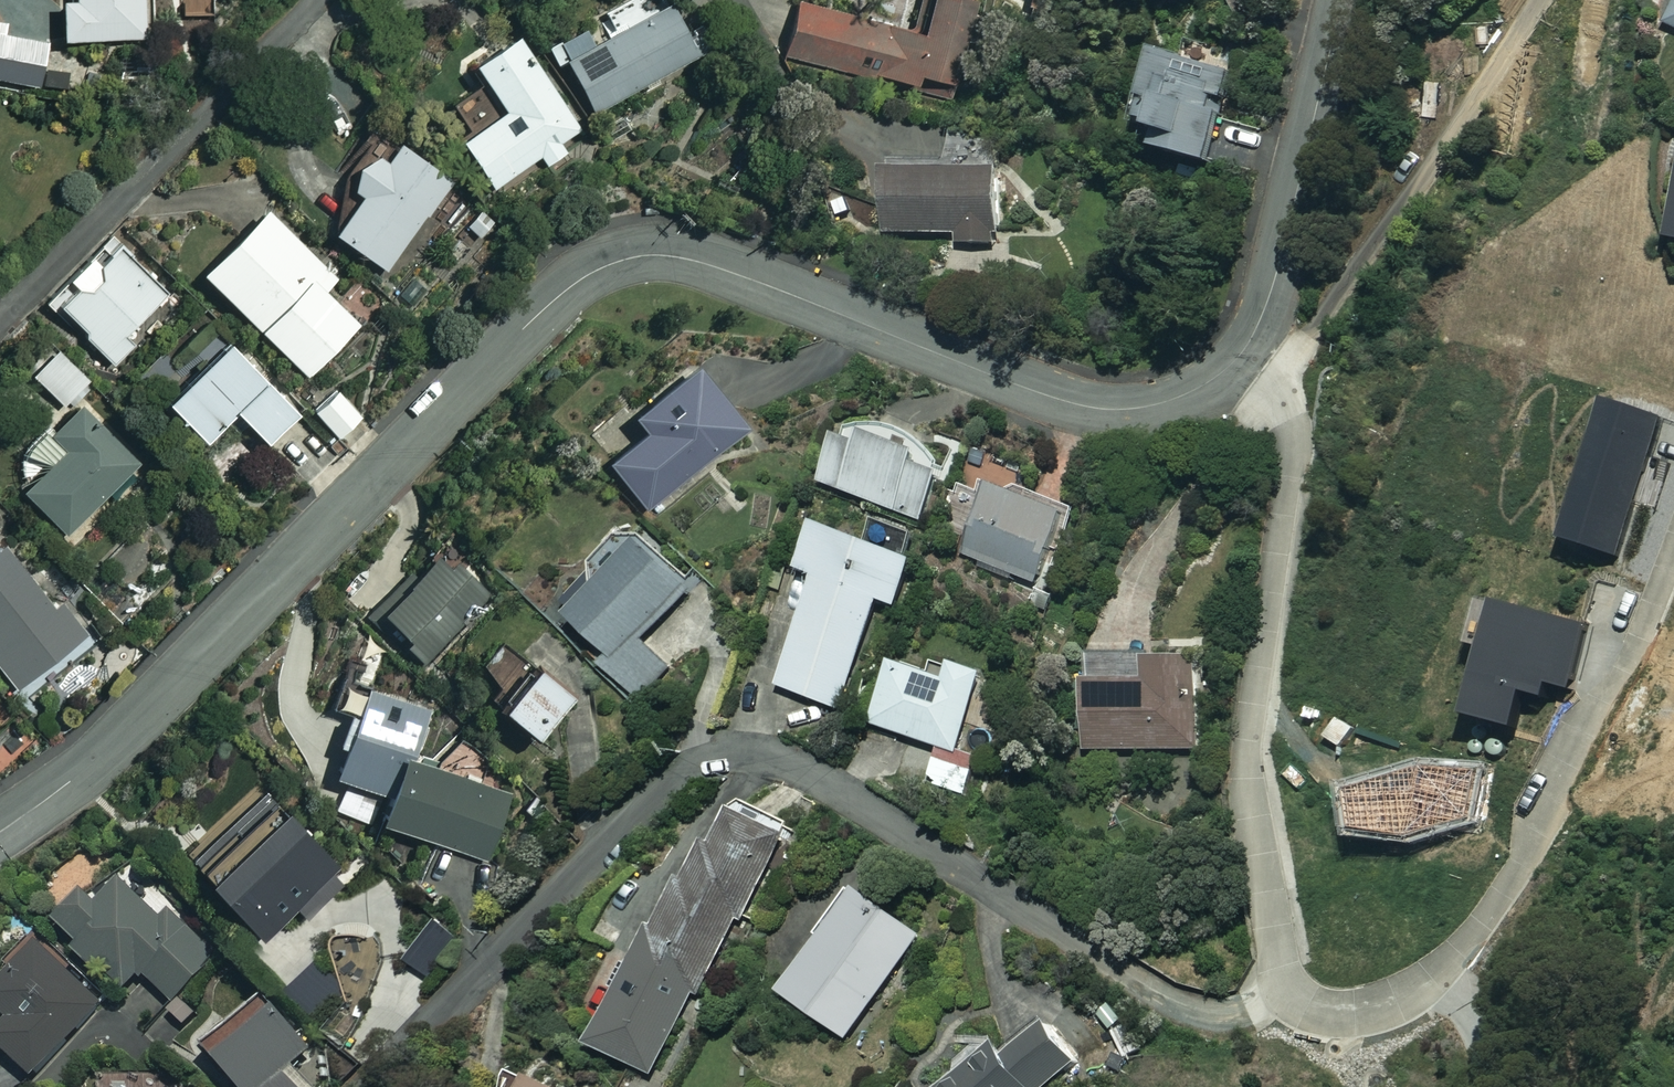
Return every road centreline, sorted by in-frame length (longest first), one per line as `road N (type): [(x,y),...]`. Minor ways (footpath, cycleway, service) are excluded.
road 1 (residential): [(0,832),(71,779),(532,319),(603,265),(661,255),(713,265),(1091,408),(1152,408),(1182,399),(1247,346)]
road 2 (residential): [(1293,993),(1217,1016),(1169,1001),(812,774),(752,753),(680,779),(371,1086)]
road 3 (residential): [(1247,346),(1269,379),(1292,445),(1248,760),(1293,993)]
road 4 (residential): [(1293,993),(1314,1007),(1381,1004),(1452,963),(1488,921),(1560,805),(1626,679),(1673,555)]
road 5 (residential): [(1247,346),(1269,302),(1340,0)]

